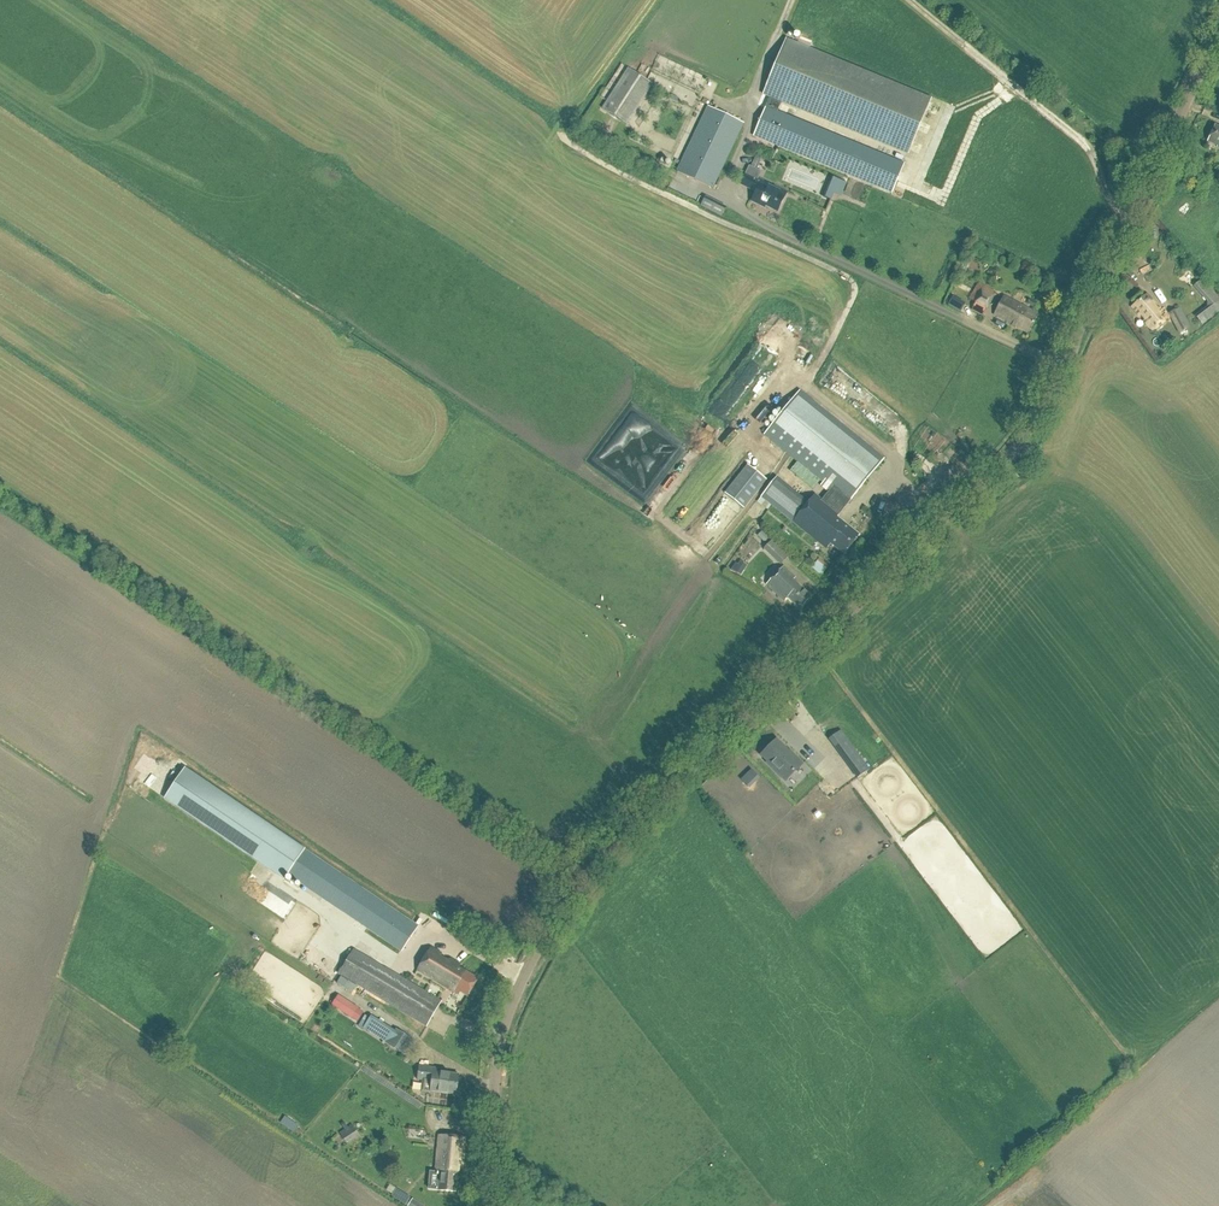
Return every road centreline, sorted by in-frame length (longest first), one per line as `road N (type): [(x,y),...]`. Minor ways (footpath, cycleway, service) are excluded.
road 1 (tertiary): [(486,1205),(498,1049),(518,990),(561,911),(614,844),(1019,447),(1218,29)]

